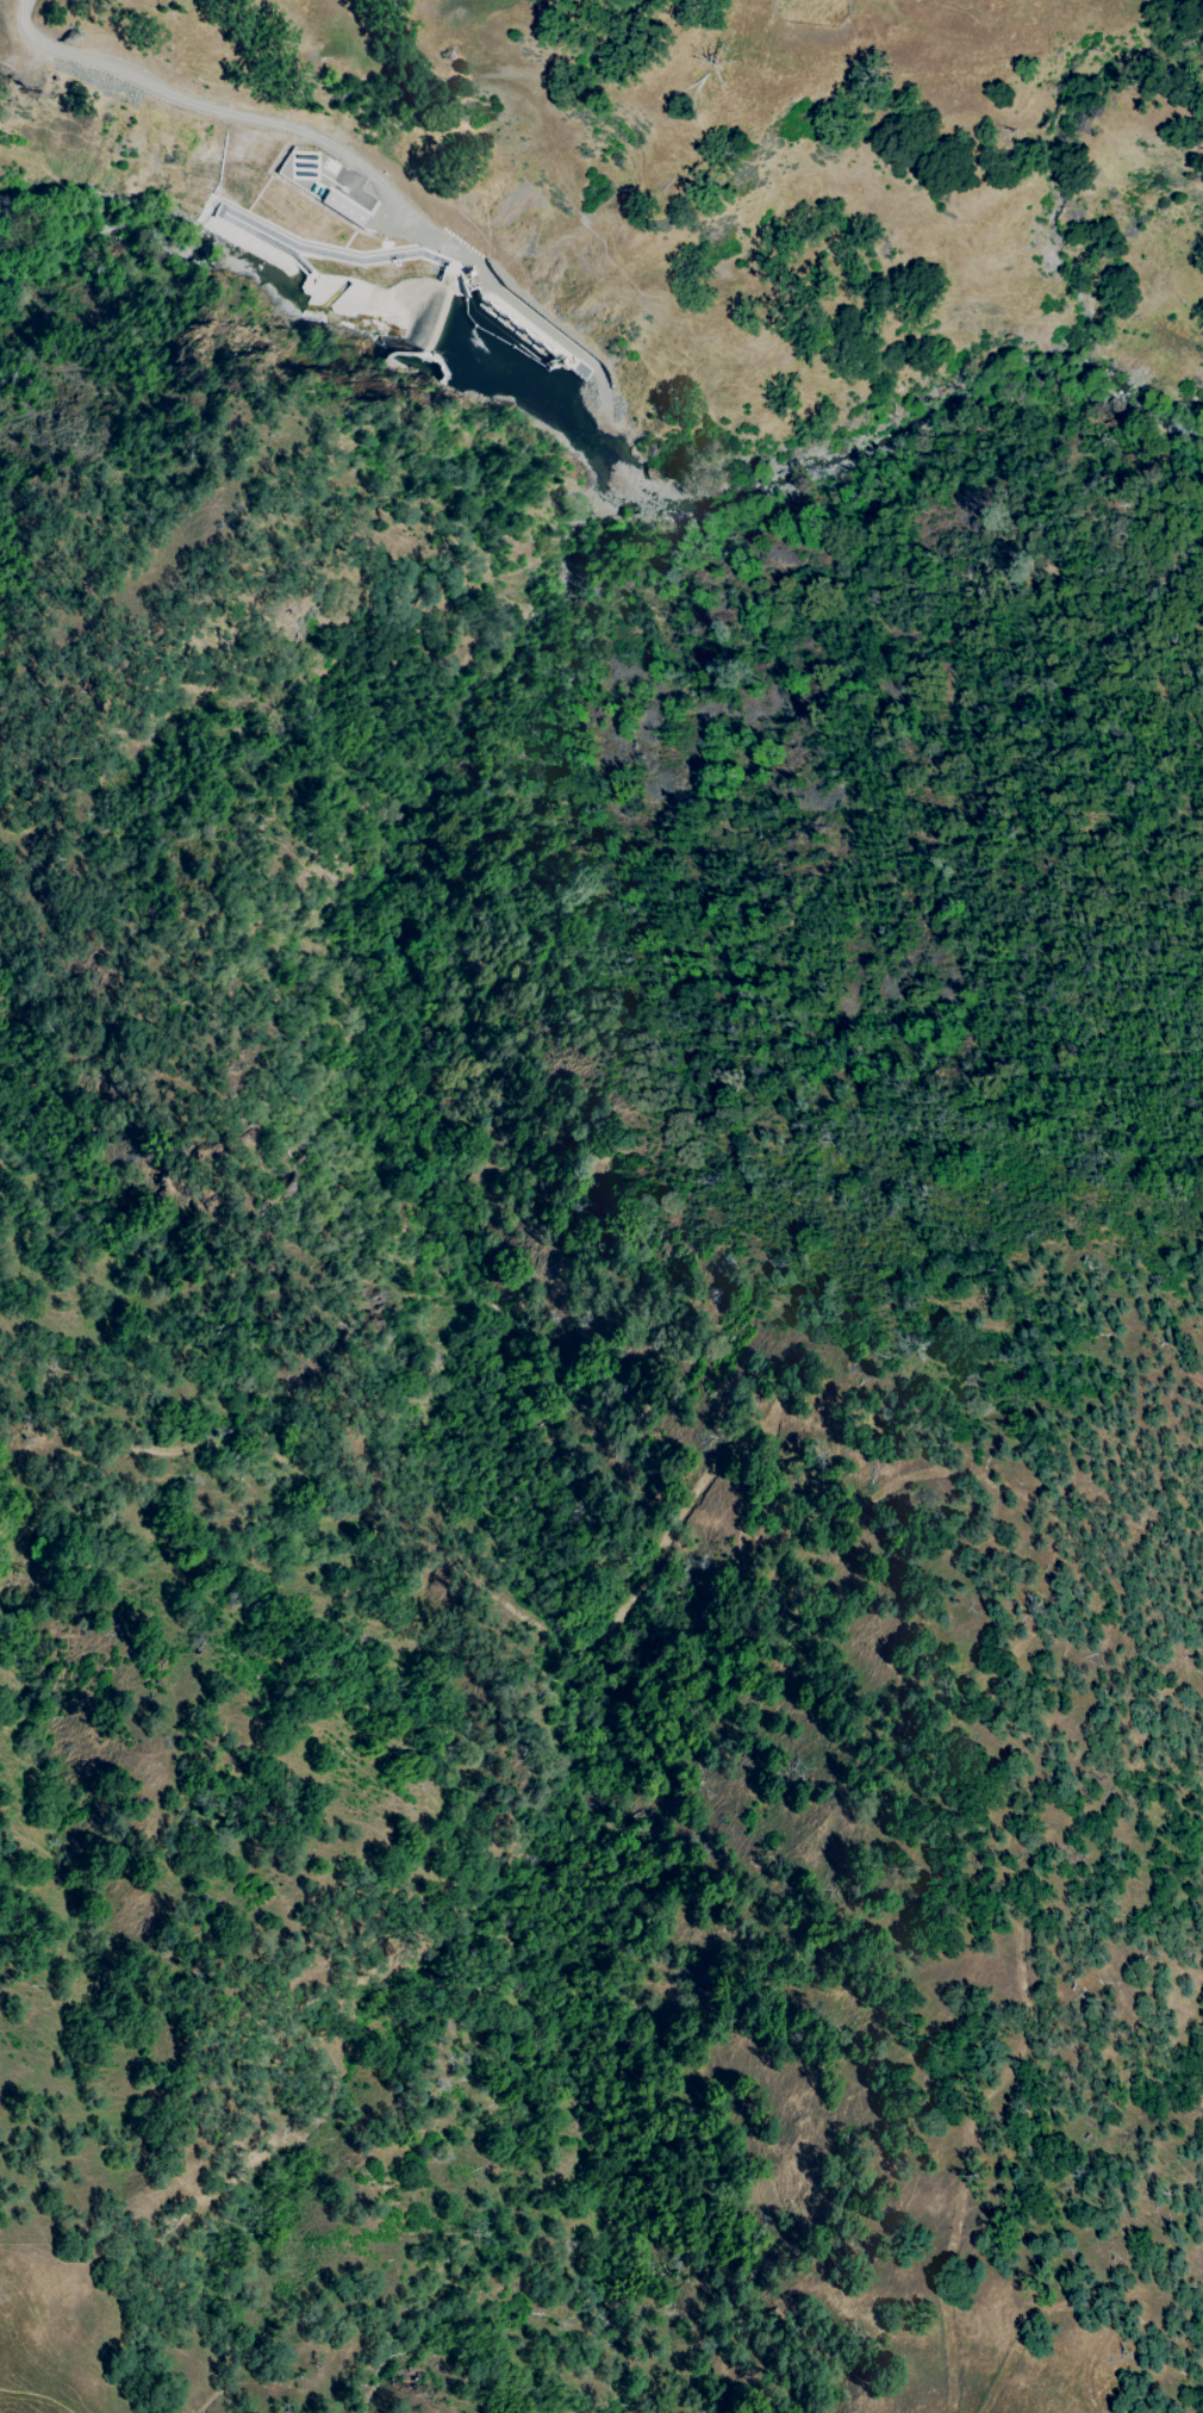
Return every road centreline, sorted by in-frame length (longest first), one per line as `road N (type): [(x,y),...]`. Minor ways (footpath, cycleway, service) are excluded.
road 1 (track): [(20,0),(20,27),(33,48),(213,114),(318,135),(426,218)]

